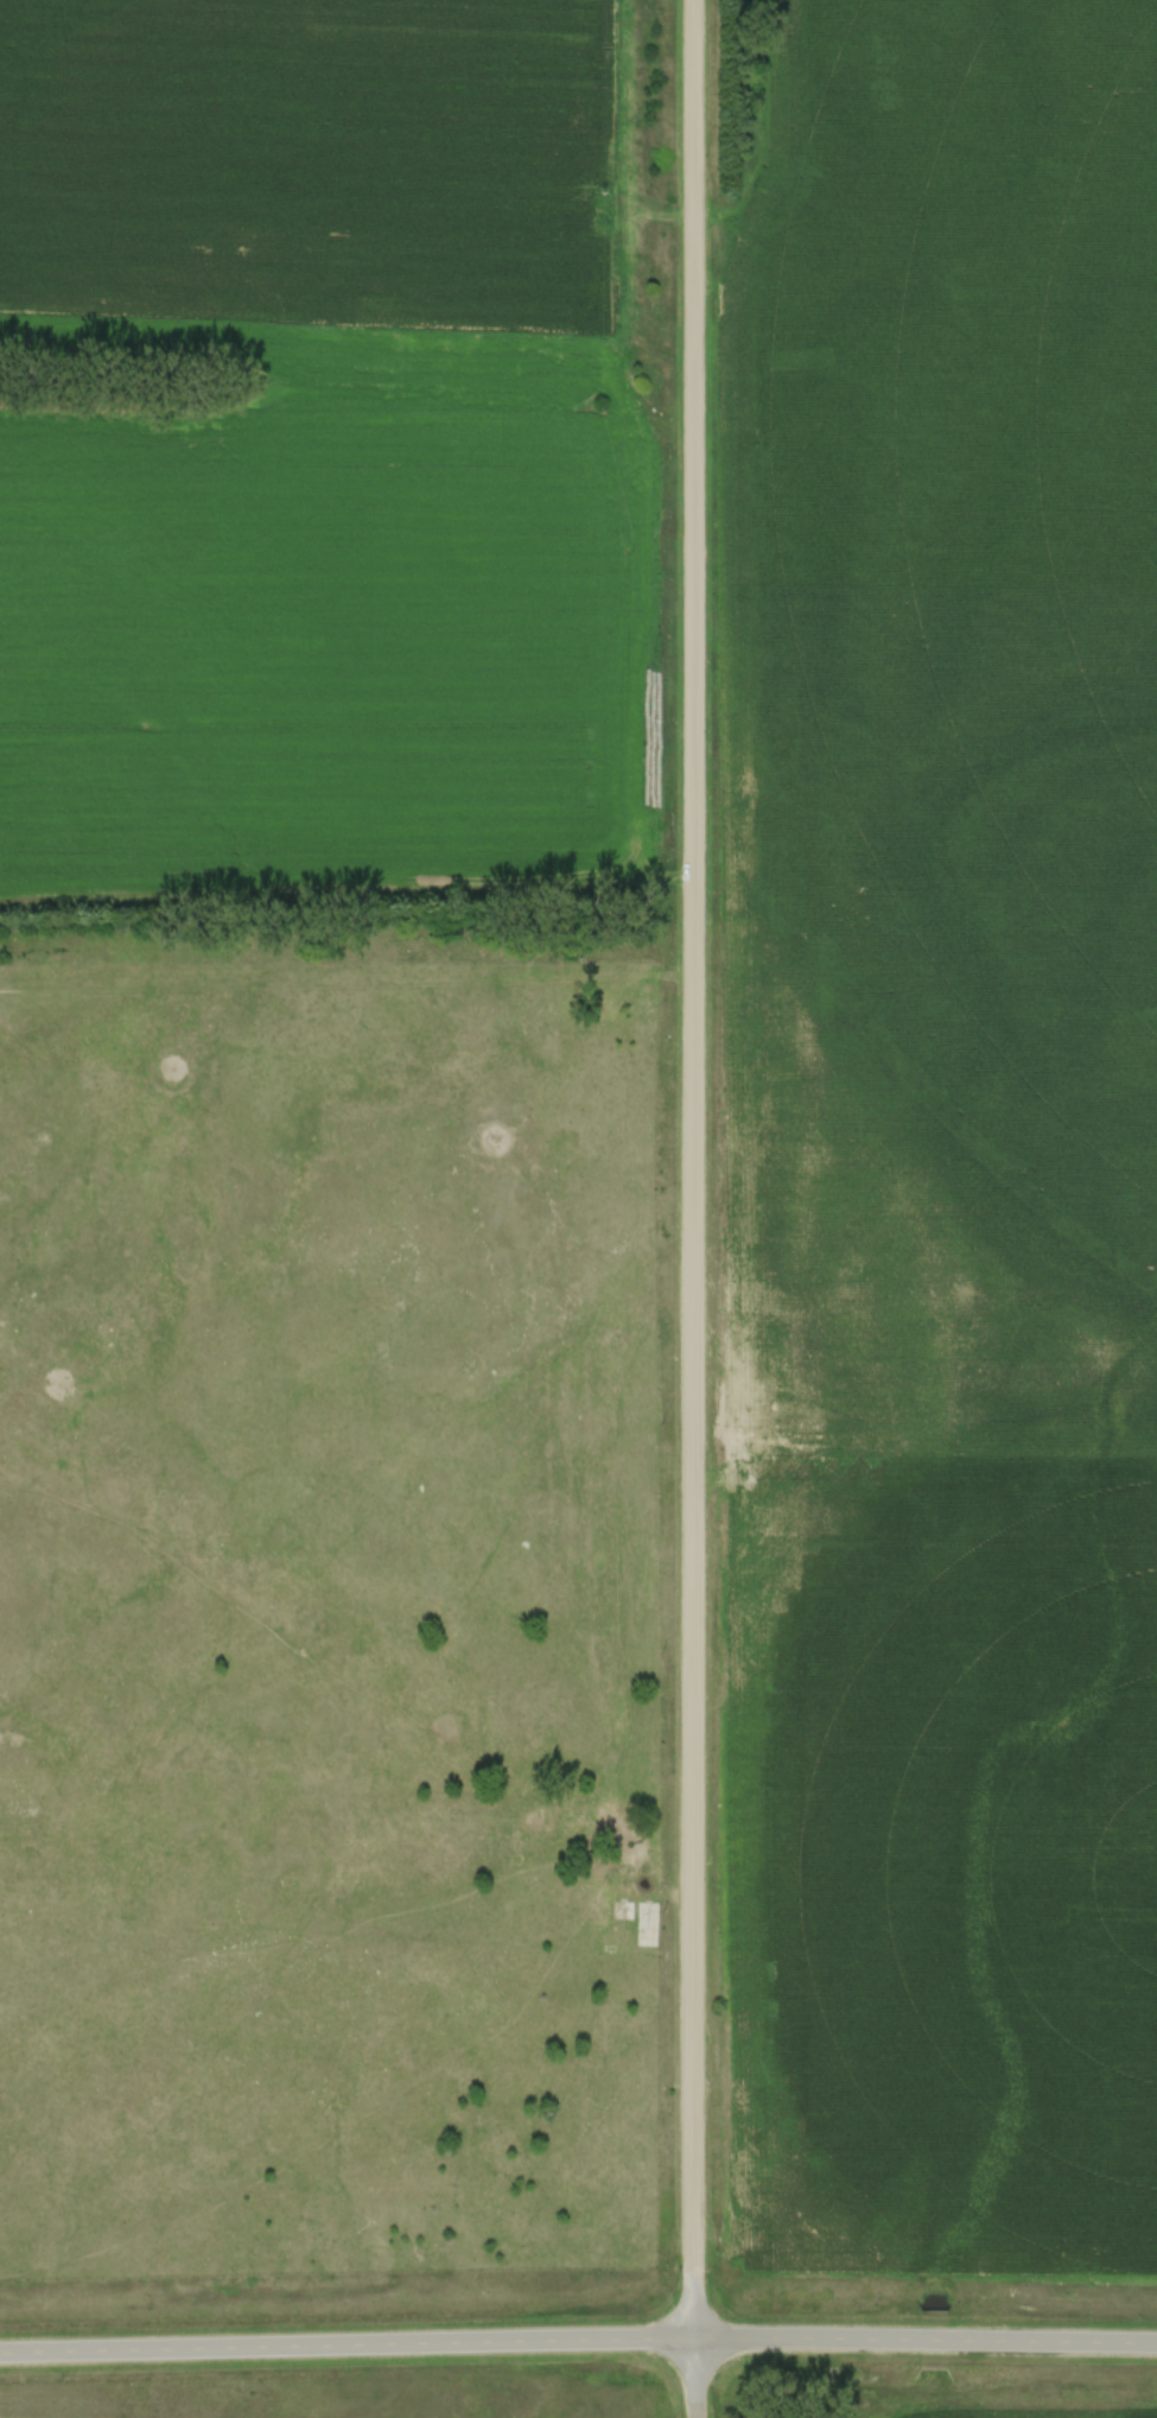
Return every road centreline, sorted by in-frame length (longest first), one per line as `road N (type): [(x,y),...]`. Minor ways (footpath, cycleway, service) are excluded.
road 1 (residential): [(693,0),(695,2341)]
road 2 (secondary): [(1156,2344),(583,2341),(0,2353)]

